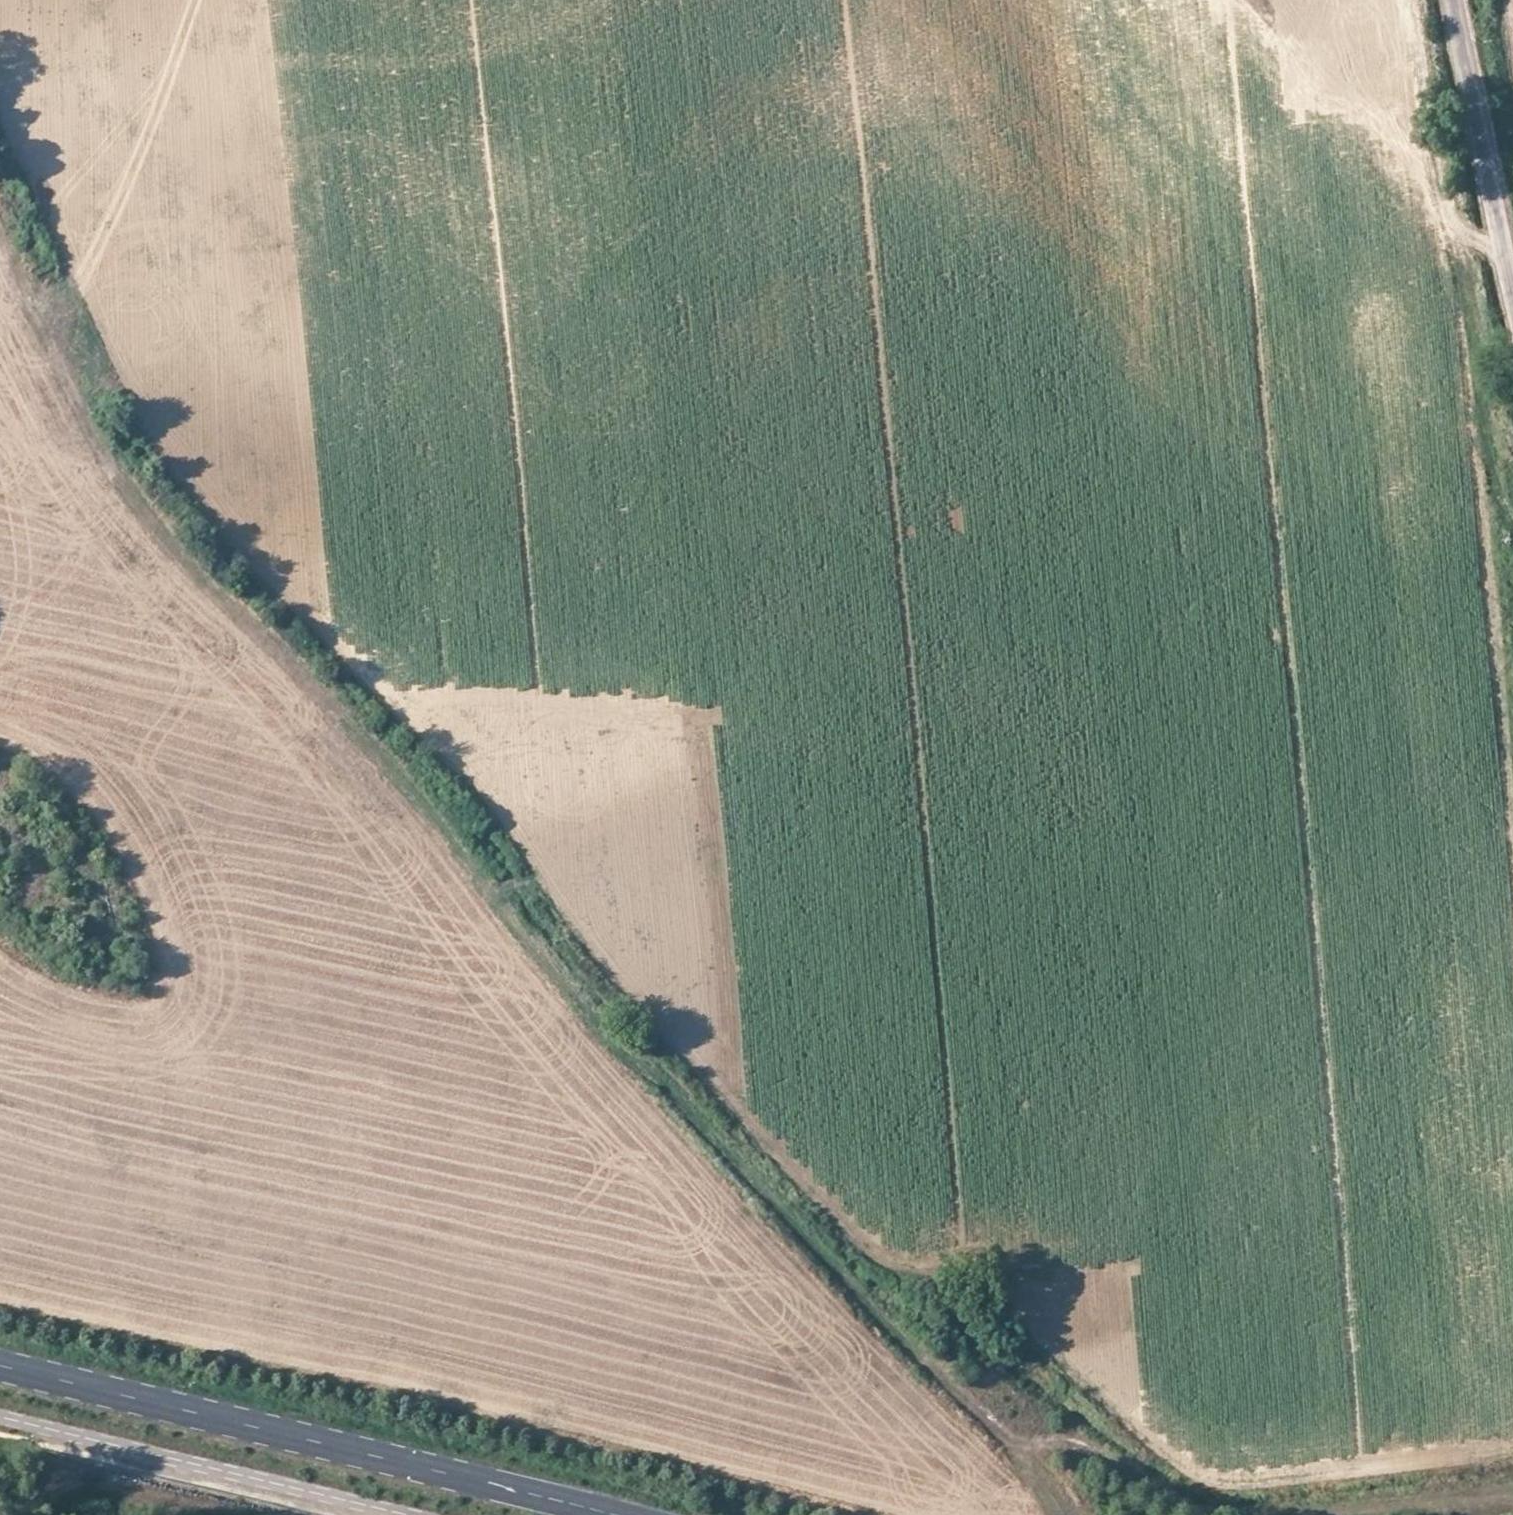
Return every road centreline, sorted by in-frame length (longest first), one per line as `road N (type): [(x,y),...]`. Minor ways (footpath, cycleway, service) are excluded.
road 1 (secondary): [(0,1367),(610,1514)]
road 2 (tertiary): [(1449,0),(1512,311)]
road 3 (track): [(1456,233),(1498,507),(1512,529)]
road 4 (track): [(1409,0),(1446,215),(1456,233),(1500,252)]
road 5 (track): [(1512,1495),(1397,1498),(1287,1514)]
road 6 (track): [(1196,1514),(1077,1441),(1040,1435),(1009,1444)]

